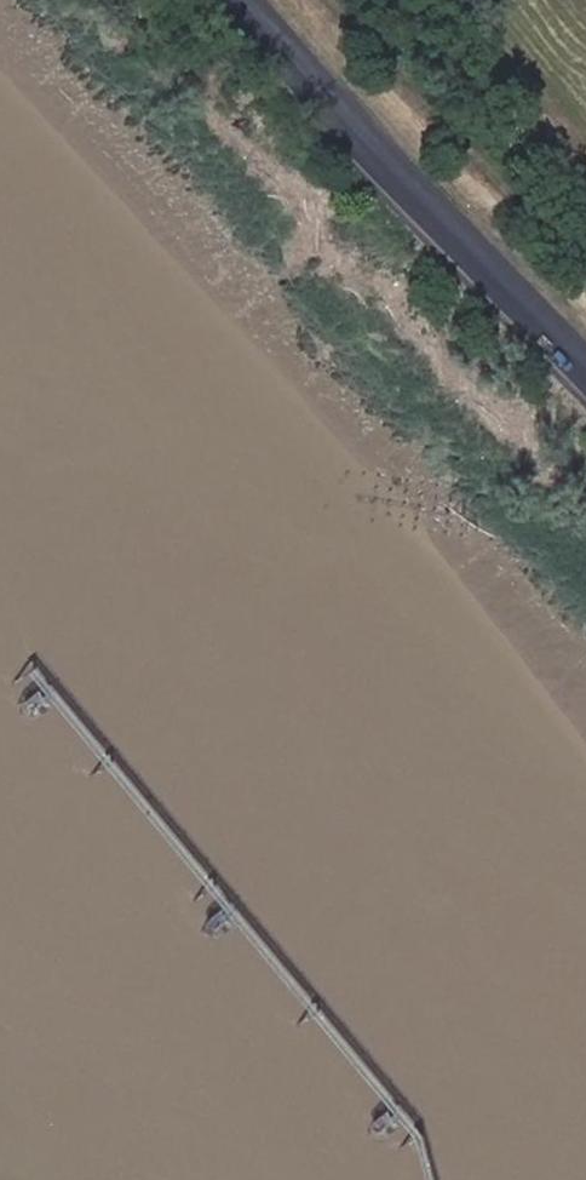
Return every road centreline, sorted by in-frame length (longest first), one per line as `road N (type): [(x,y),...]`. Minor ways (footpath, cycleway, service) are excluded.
road 1 (tertiary): [(239,0),(585,371)]

